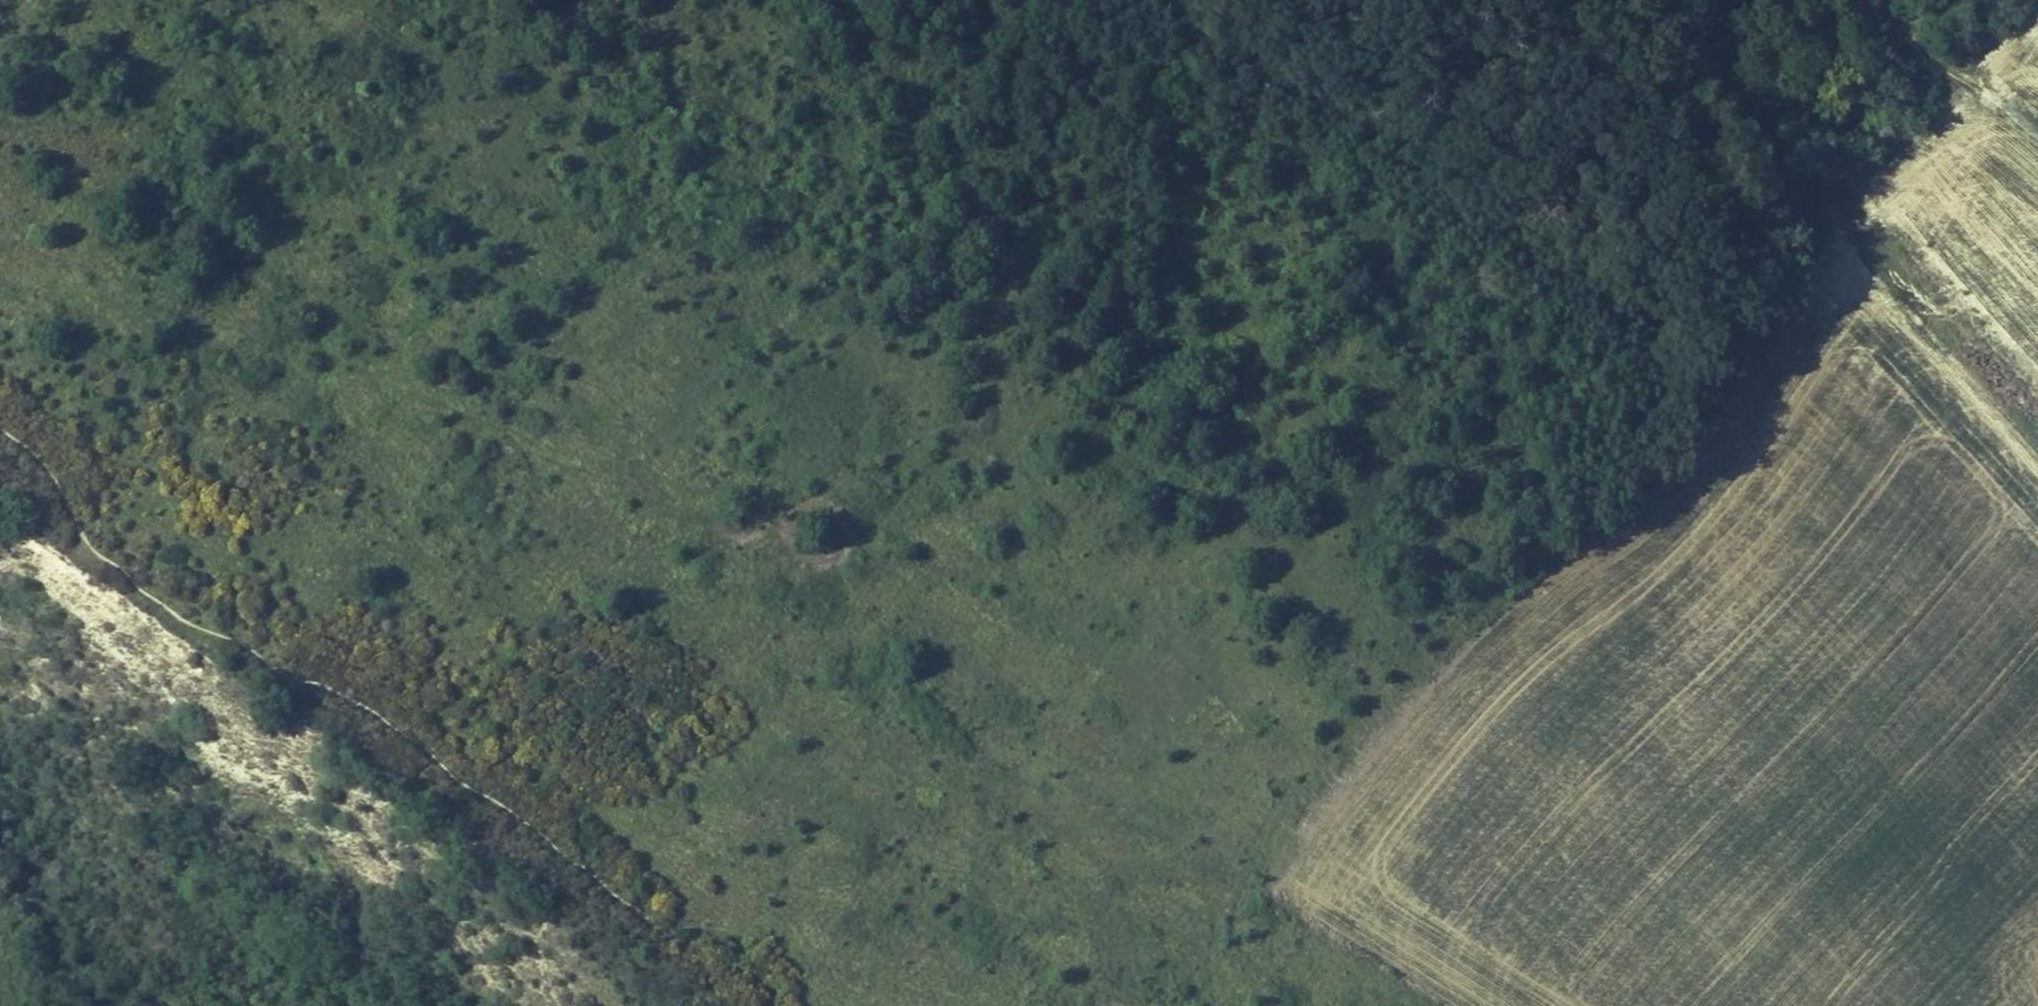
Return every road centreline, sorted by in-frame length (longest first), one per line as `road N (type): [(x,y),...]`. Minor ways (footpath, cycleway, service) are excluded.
road 1 (track): [(2037,125),(1925,45)]

